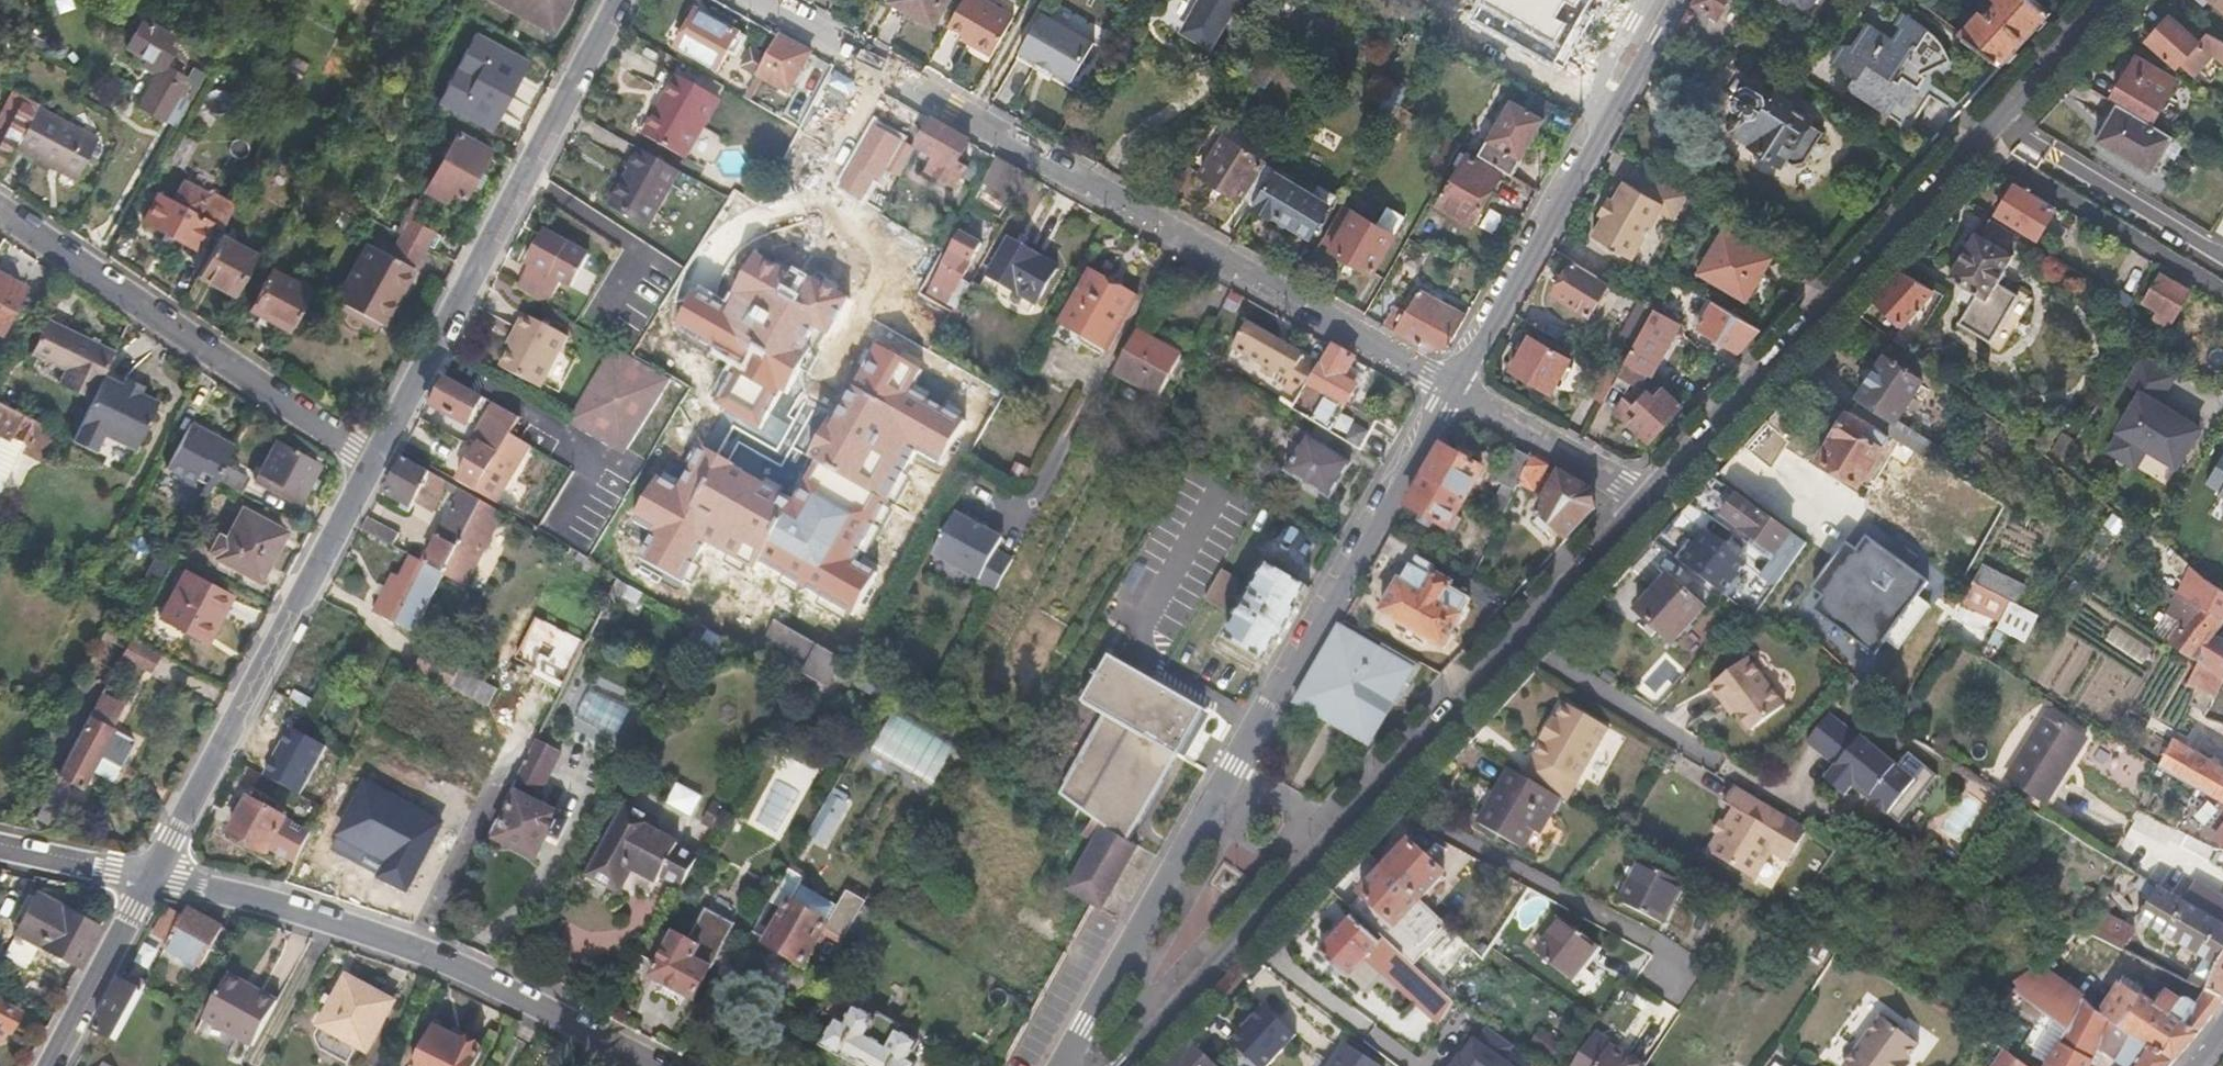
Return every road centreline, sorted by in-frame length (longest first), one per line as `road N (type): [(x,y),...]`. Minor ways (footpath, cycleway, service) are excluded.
road 1 (residential): [(1450,387),(757,0)]
road 2 (tertiary): [(1450,387),(1063,1065)]
road 3 (residential): [(1126,1065),(1646,498)]
road 4 (residential): [(1646,498),(2113,0)]
road 5 (residential): [(153,877),(261,898),(399,943),(657,1065)]
road 6 (tertiary): [(376,461),(618,0)]
road 7 (tertiary): [(153,877),(376,461)]
road 8 (residential): [(0,205),(376,461)]
road 9 (tertiary): [(1668,0),(1450,387)]
road 10 (residential): [(1646,498),(1450,387)]
road 11 (tertiary): [(51,1065),(153,877)]
road 12 (residential): [(153,877),(0,847)]

